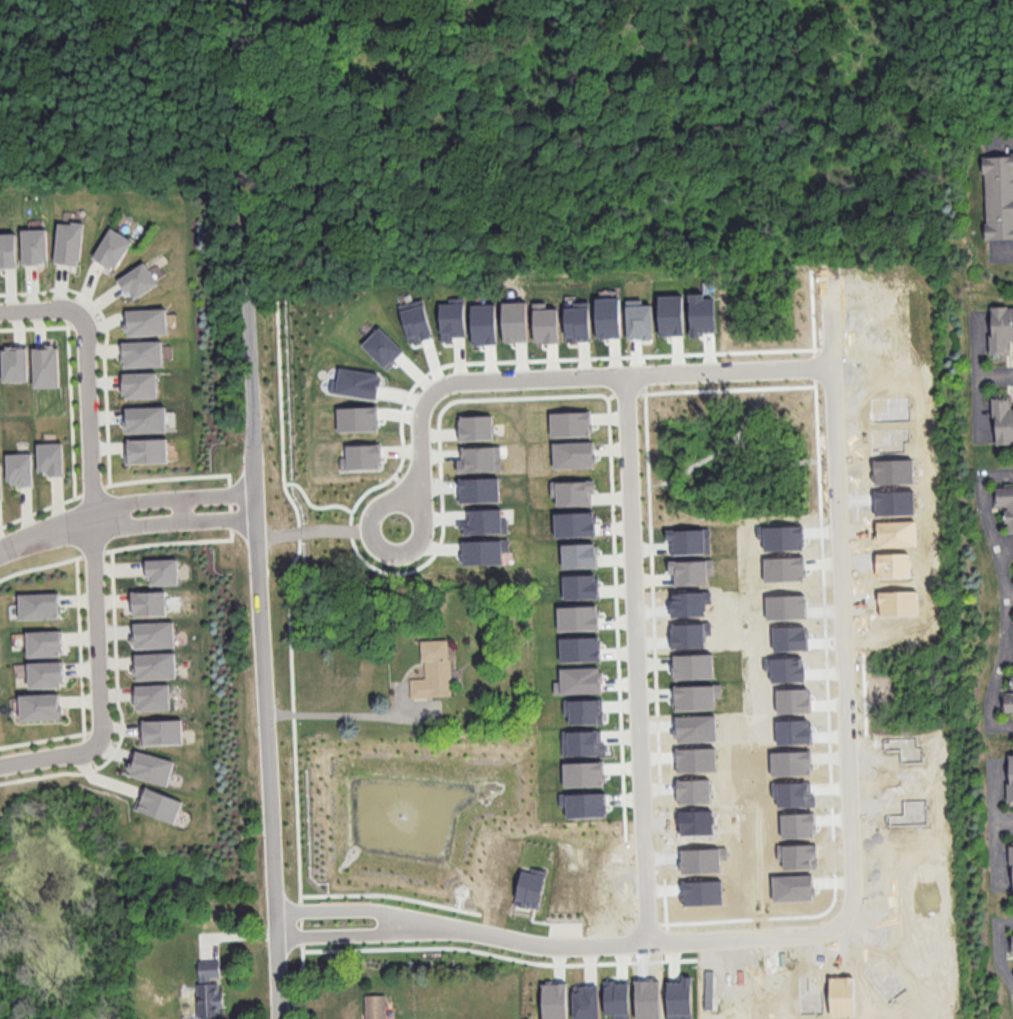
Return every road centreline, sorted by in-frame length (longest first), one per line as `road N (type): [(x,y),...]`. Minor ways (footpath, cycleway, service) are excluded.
road 1 (residential): [(280,1018),(256,517),(241,38),(247,0)]
road 2 (residential): [(625,374),(648,941)]
road 3 (residential): [(831,368),(849,913)]
road 4 (residential): [(404,500),(419,460),(423,406),(450,384),(831,368)]
road 5 (residential): [(849,913),(830,930),(792,935),(541,945),(416,923)]
road 6 (residential): [(92,519),(100,735),(94,749),(79,754),(0,764)]
road 7 (residential): [(0,310),(81,313),(92,519)]
road 8 (residential): [(987,508),(1011,601),(995,694)]
road 9 (residential): [(256,495),(121,501),(92,519)]
road 10 (residential): [(379,504),(368,528),(376,545),(391,553),(416,545),(423,528),(413,504),(379,504)]
road 11 (residential): [(92,519),(256,517)]
road 12 (residential): [(416,923),(373,910),(277,908)]
road 13 (residential): [(278,937),(375,935),(416,923)]

